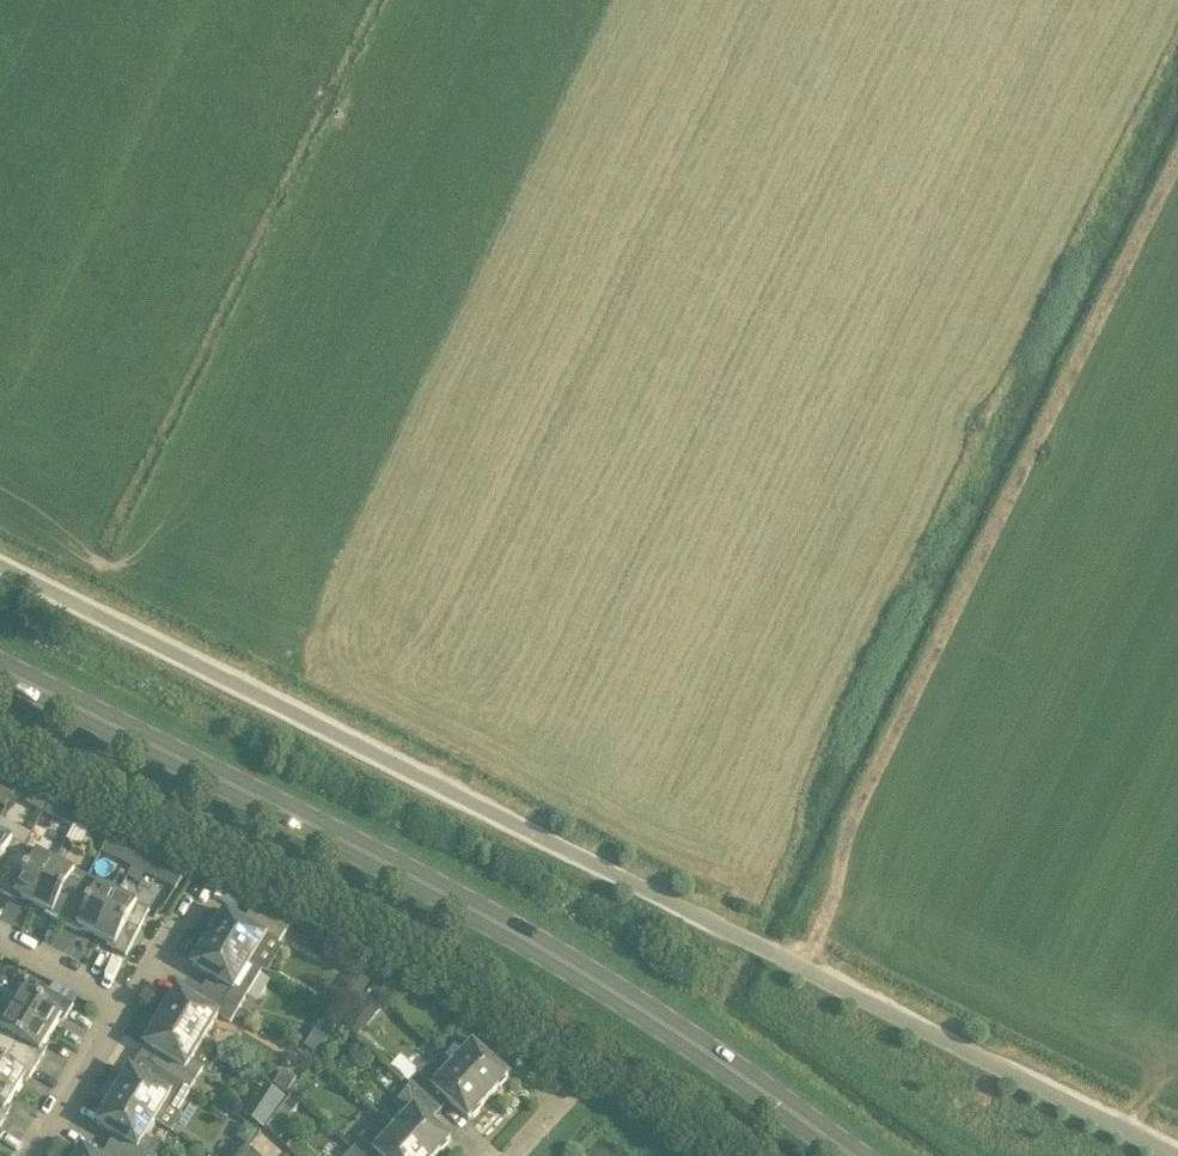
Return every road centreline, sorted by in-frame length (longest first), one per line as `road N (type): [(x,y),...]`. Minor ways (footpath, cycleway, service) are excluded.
road 1 (unclassified): [(1176,1155),(0,568)]
road 2 (primary): [(853,1155),(694,1043),(526,939),(0,669)]
road 3 (track): [(801,968),(835,894),(850,821),(1177,158)]
road 4 (residential): [(31,1155),(127,994)]
road 5 (residential): [(127,994),(0,928)]

